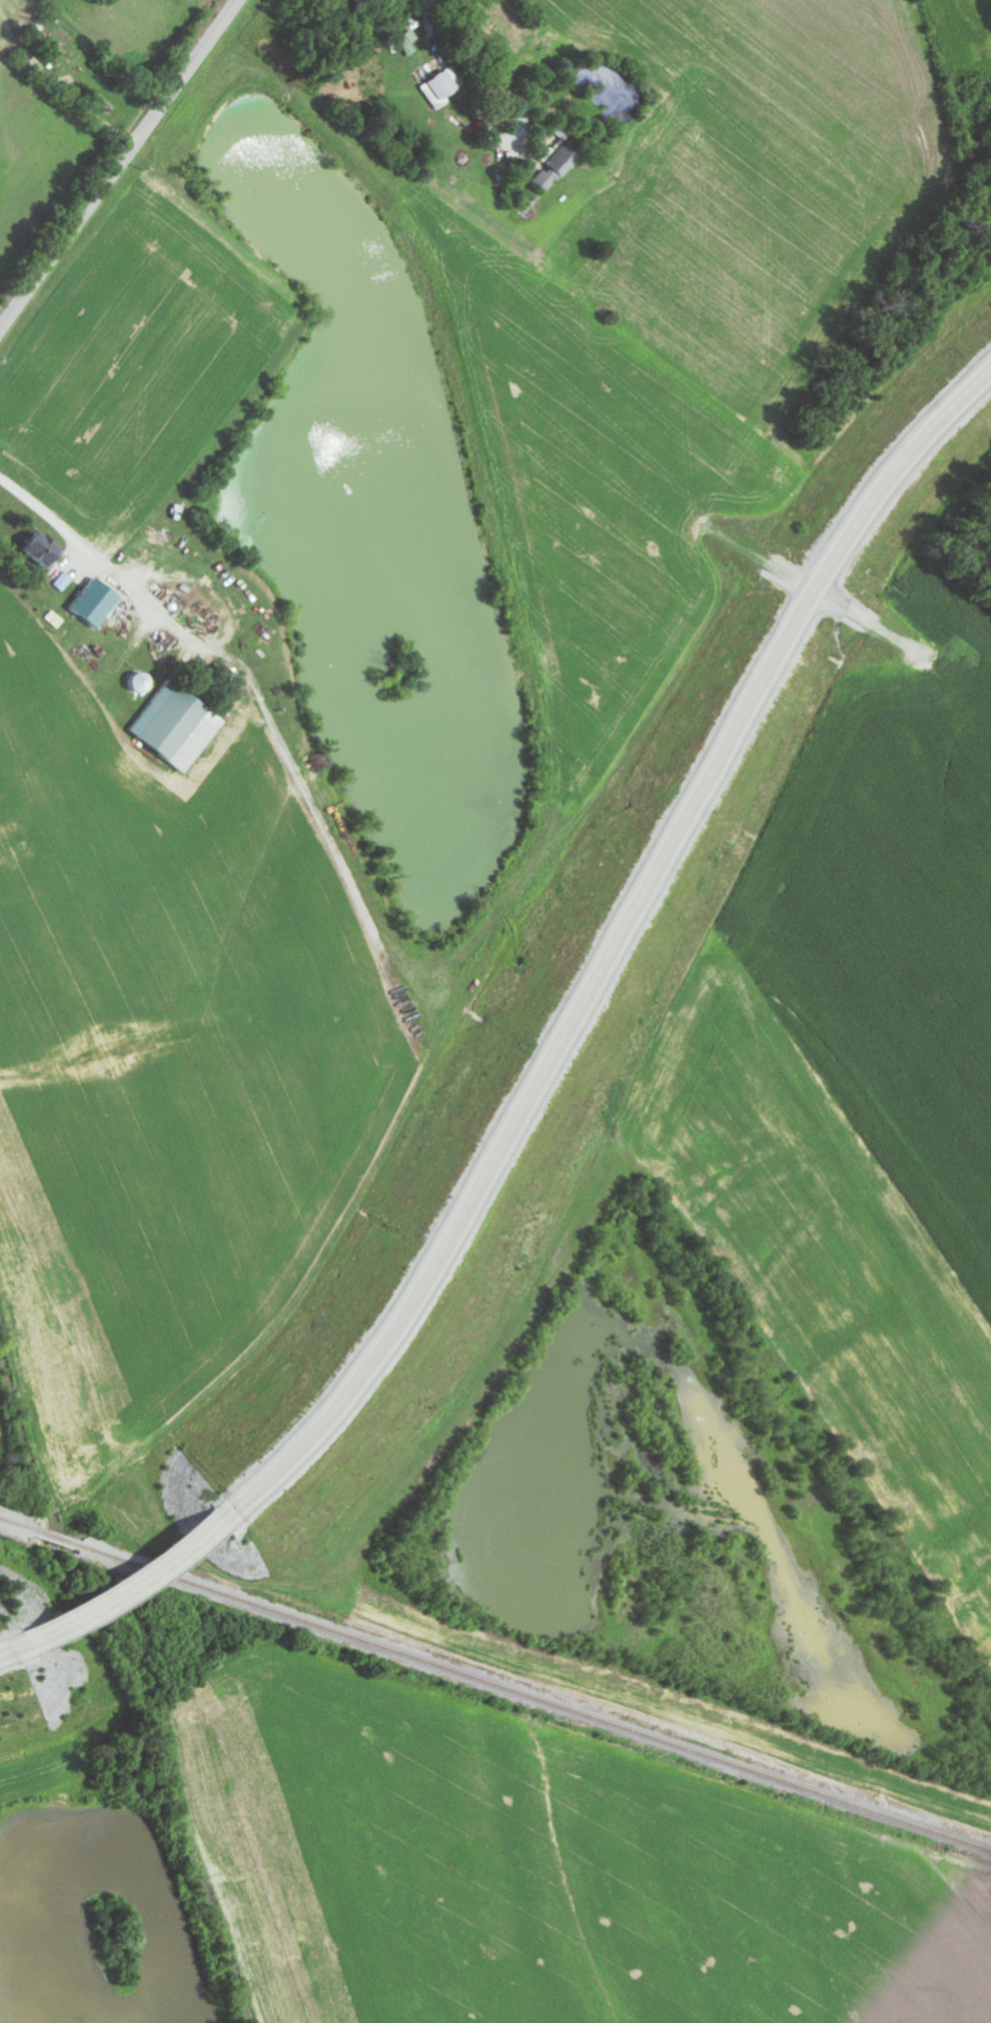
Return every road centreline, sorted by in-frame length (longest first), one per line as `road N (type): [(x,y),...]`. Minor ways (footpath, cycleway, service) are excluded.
road 1 (trunk): [(236,1517),(327,1426),(413,1309),(812,597),(889,483),(990,374)]
road 2 (tertiary): [(0,329),(236,0)]
road 3 (trunk): [(15,1655),(133,1595),(236,1517)]

